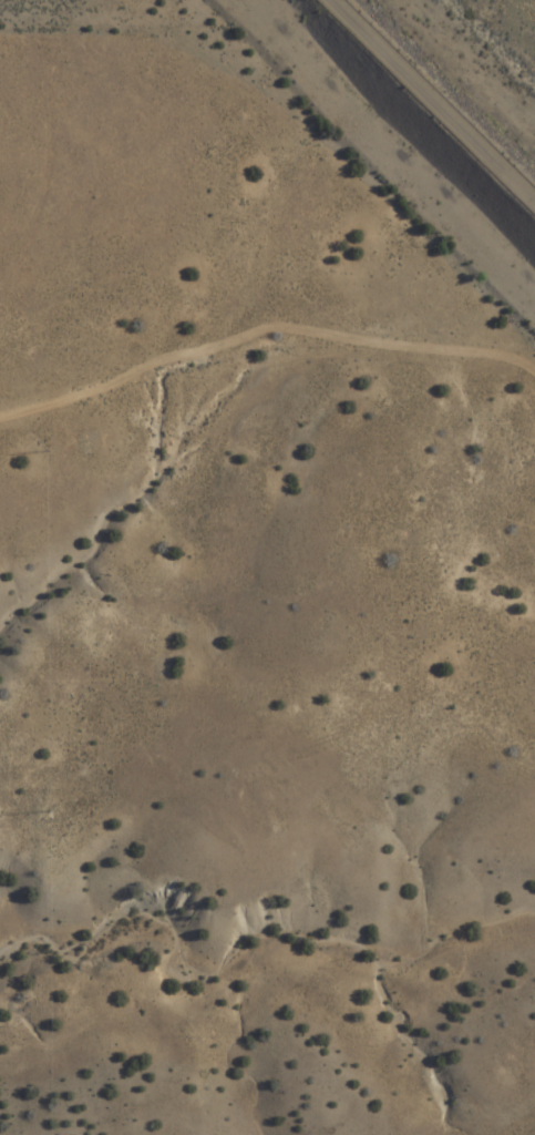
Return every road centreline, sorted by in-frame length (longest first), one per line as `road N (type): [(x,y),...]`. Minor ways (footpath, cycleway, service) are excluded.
road 1 (track): [(0,426),(286,329),(504,355)]
road 2 (residential): [(534,193),(339,0)]

